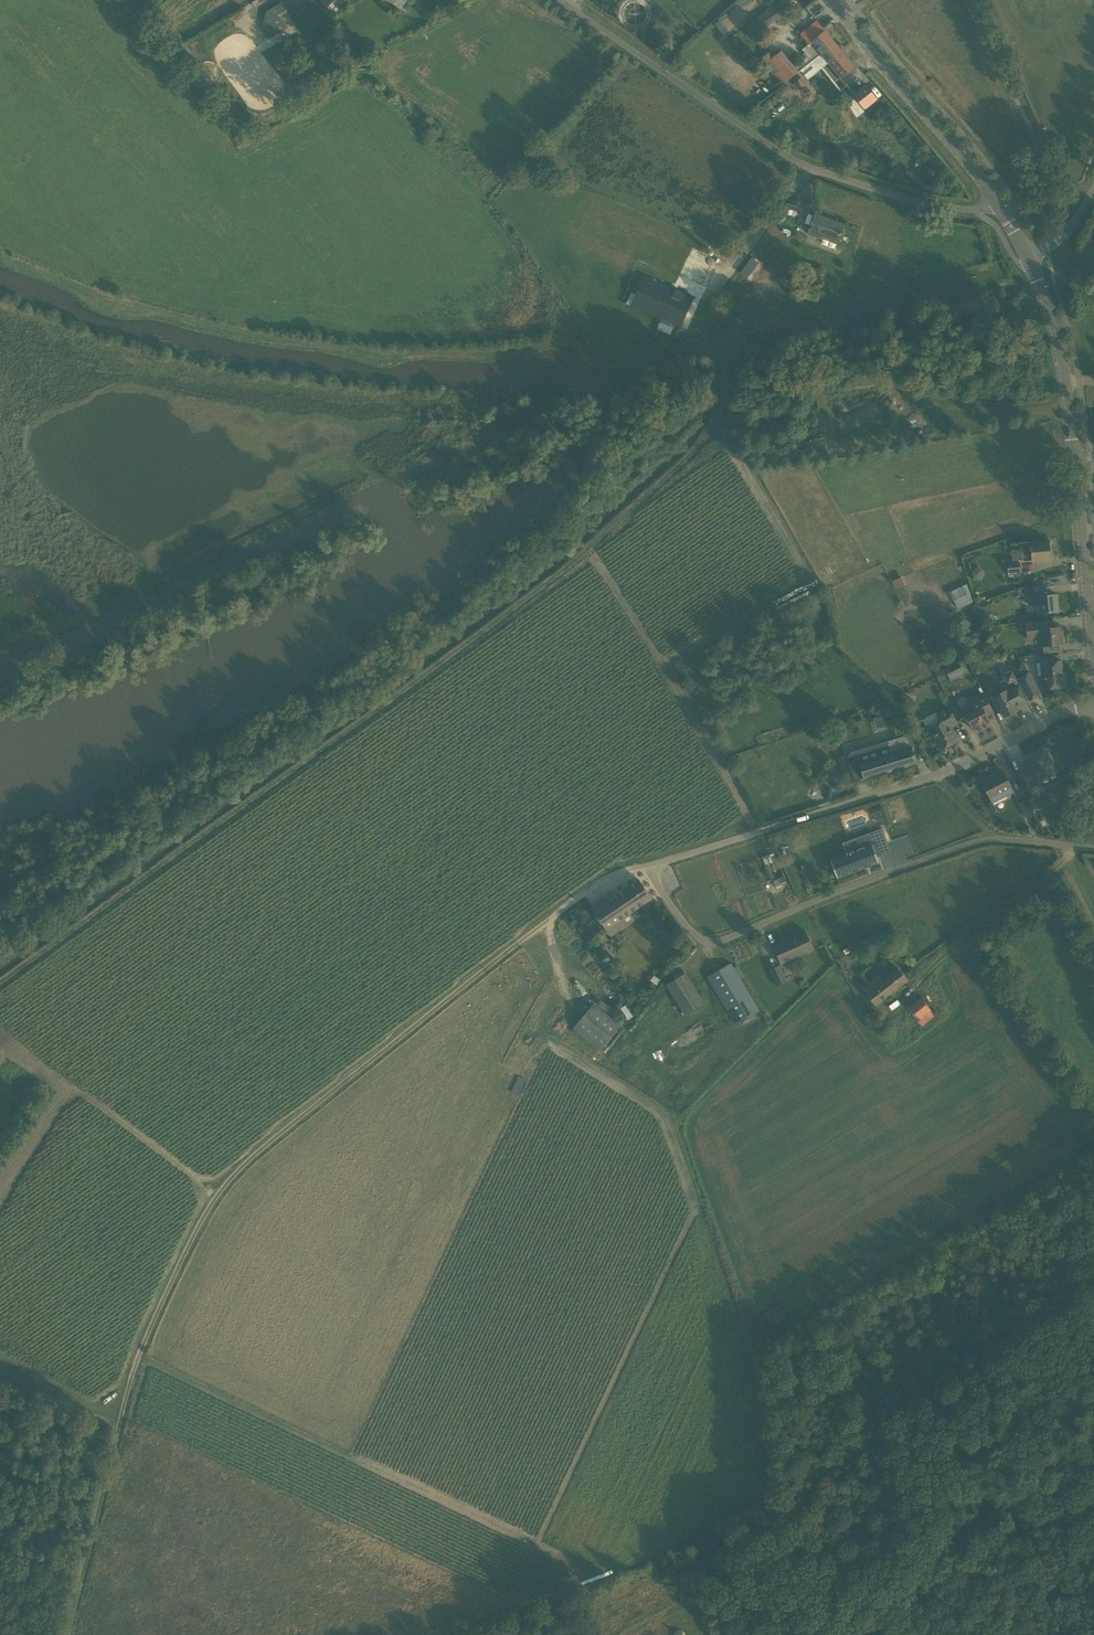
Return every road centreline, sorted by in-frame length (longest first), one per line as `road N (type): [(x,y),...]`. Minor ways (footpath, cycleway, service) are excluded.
road 1 (track): [(0,978),(588,548),(701,445),(741,351)]
road 2 (residential): [(1093,850),(985,839),(712,942),(695,935),(646,867),(928,776),(1093,704)]
road 3 (track): [(112,1468),(136,1373),(217,1195),(589,888),(646,867)]
road 4 (unclassified): [(1003,210),(895,195),(780,151),(557,0)]
road 5 (track): [(659,663),(783,600),(805,576),(732,441),(710,432)]
road 6 (track): [(588,548),(761,830)]
road 7 (tertiary): [(1003,210),(832,0)]
road 8 (track): [(217,1195),(0,1036)]
road 9 (track): [(1093,189),(1058,190),(963,0)]
road 10 (tertiary): [(1072,457),(1093,665)]
road 11 (tertiary): [(1029,260),(1056,332),(1072,457)]
road 12 (track): [(69,1634),(112,1468)]
road 13 (track): [(1067,408),(913,403)]
road 14 (track): [(1069,847),(1086,706)]
road 15 (track): [(0,1371),(123,1425)]
road 16 (track): [(69,1086),(0,1185)]

